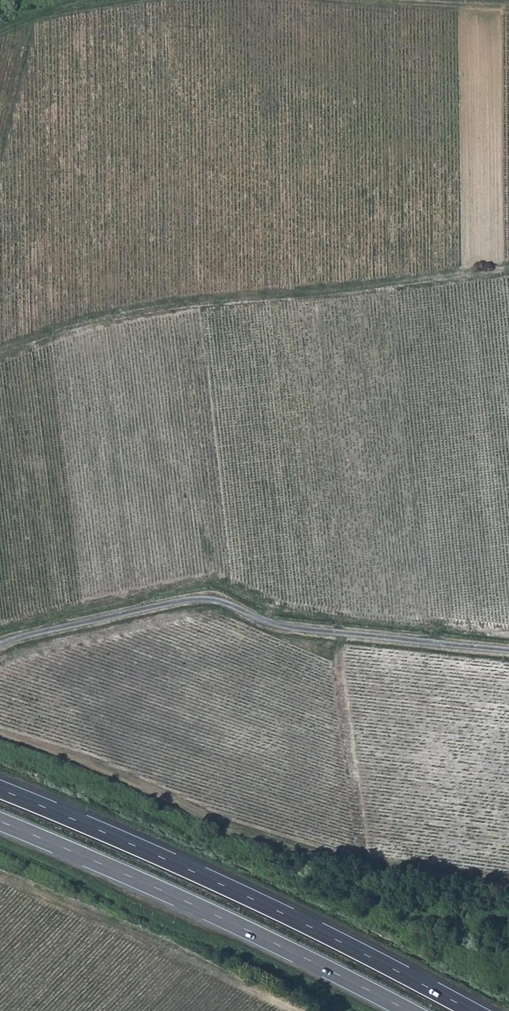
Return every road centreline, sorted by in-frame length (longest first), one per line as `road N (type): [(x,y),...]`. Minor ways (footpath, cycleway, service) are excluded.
road 1 (unclassified): [(508,651),(274,625),(218,597),(0,644)]
road 2 (trunk): [(471,1010),(245,895),(0,789)]
road 3 (trunk): [(0,822),(190,903),(408,1010)]
road 4 (track): [(0,171),(37,17)]

